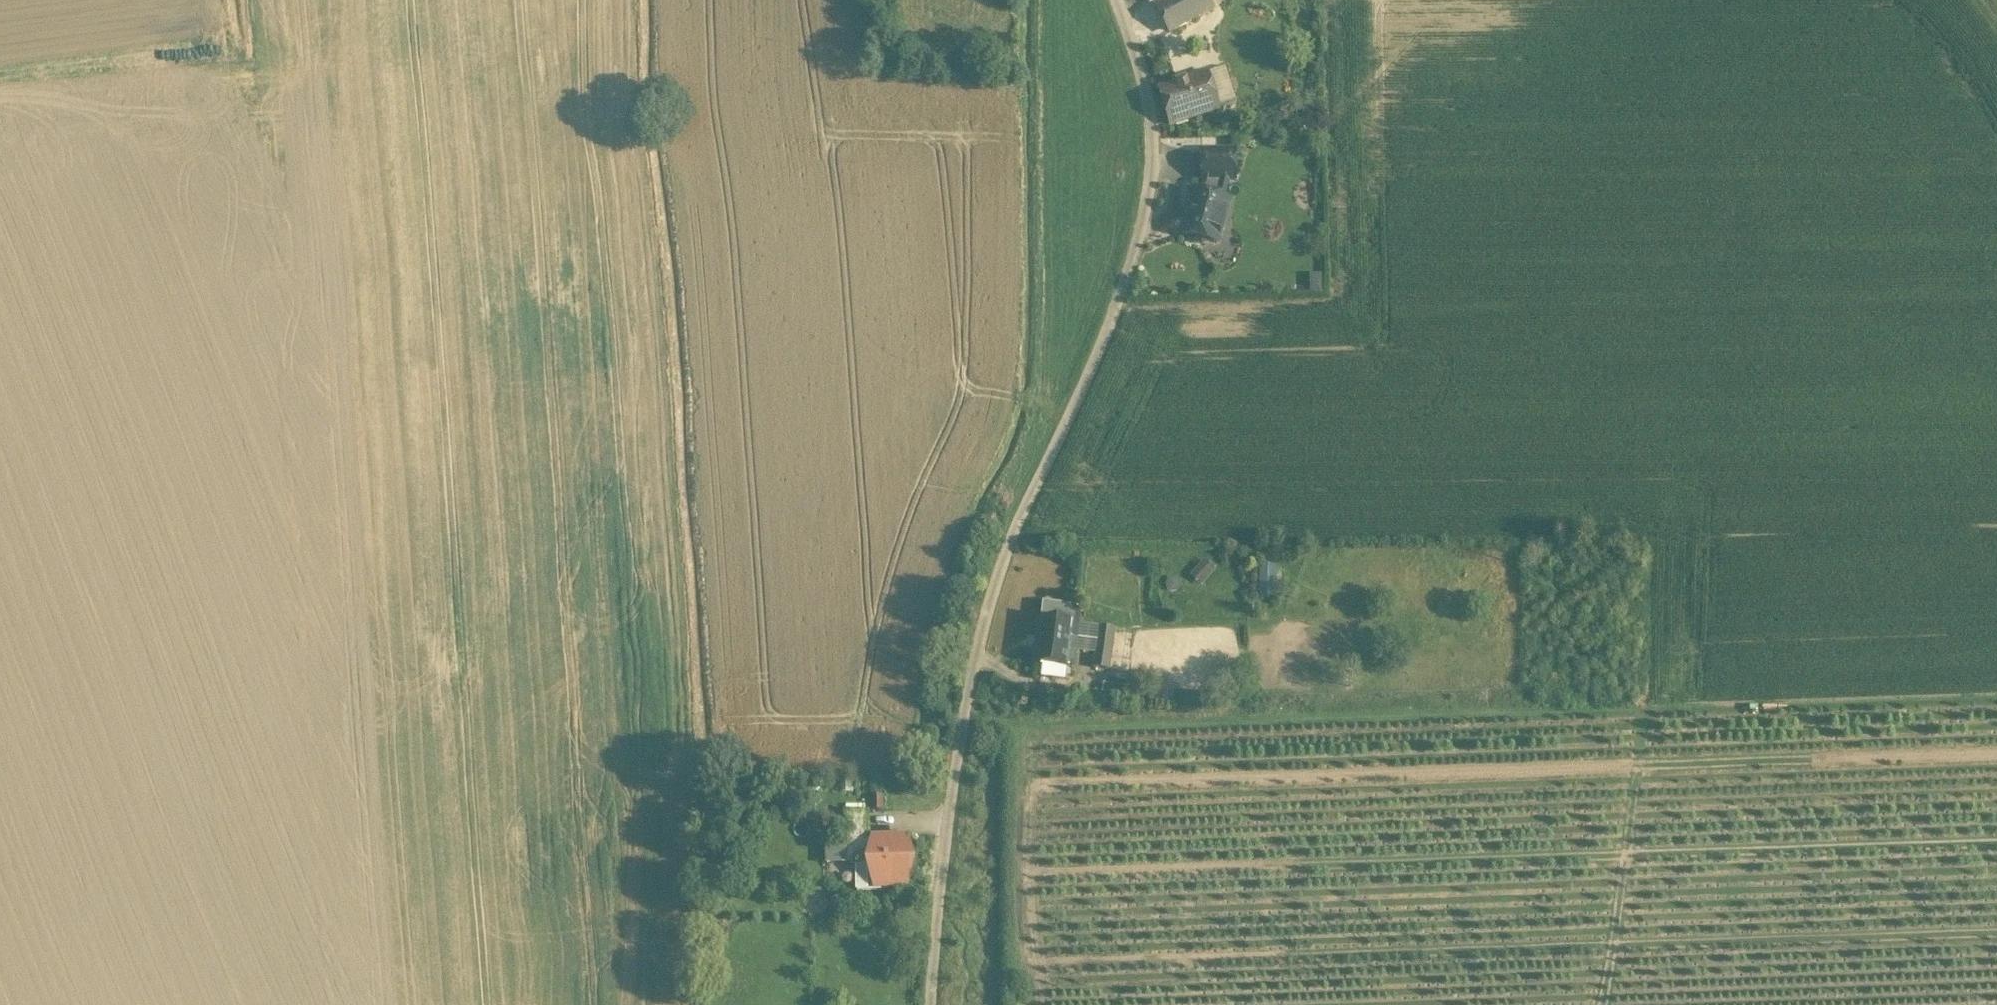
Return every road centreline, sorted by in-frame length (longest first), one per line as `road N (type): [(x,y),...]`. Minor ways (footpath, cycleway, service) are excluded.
road 1 (track): [(1119,0),(1143,86),(1147,201),(1134,254),(979,643),(949,823),(939,1004)]
road 2 (track): [(976,656),(1026,686),(1079,691),(1103,679),(1218,675)]
road 3 (track): [(0,94),(204,73)]

